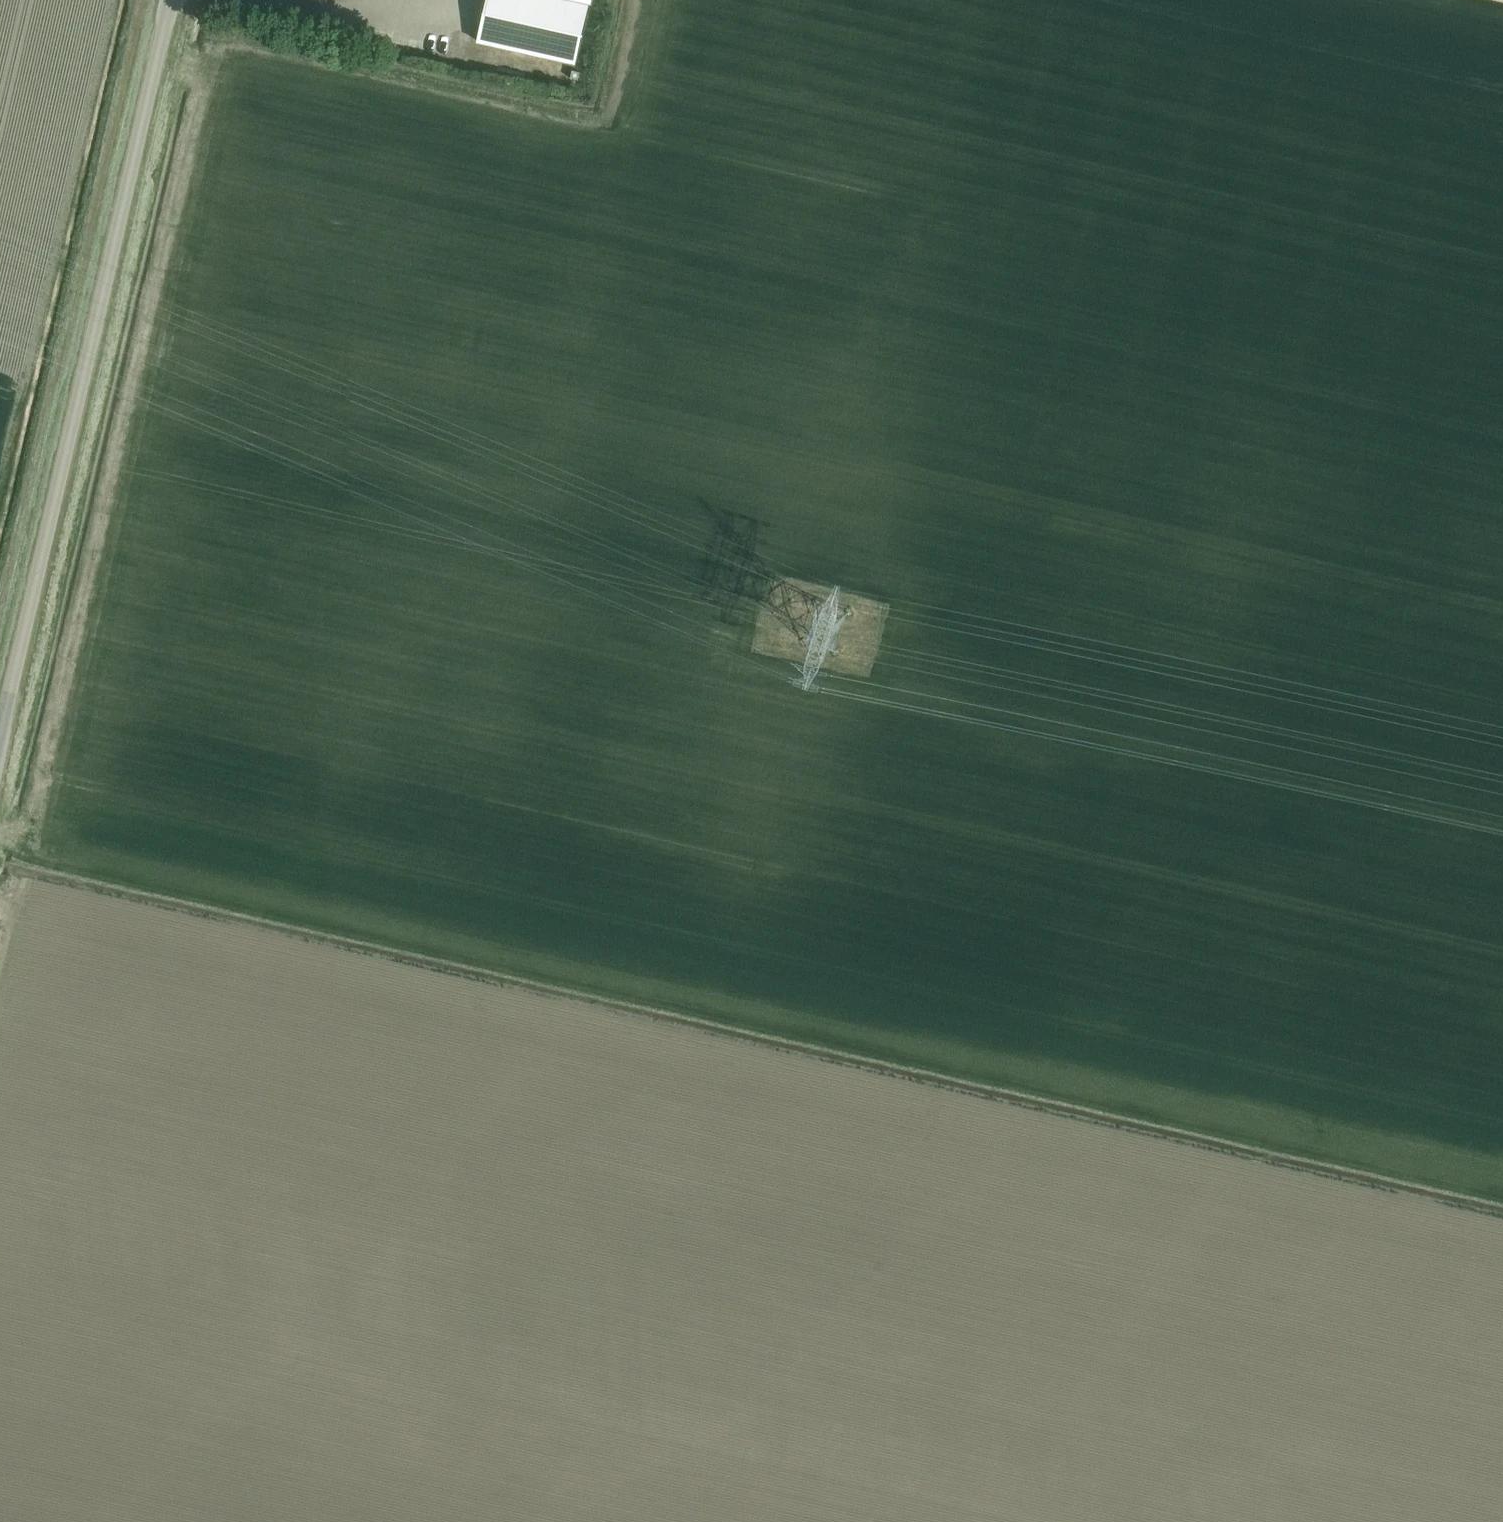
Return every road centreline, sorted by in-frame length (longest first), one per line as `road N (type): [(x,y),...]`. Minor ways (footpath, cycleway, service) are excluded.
road 1 (unclassified): [(0,806),(180,0)]
road 2 (track): [(325,0),(441,29),(449,0)]

